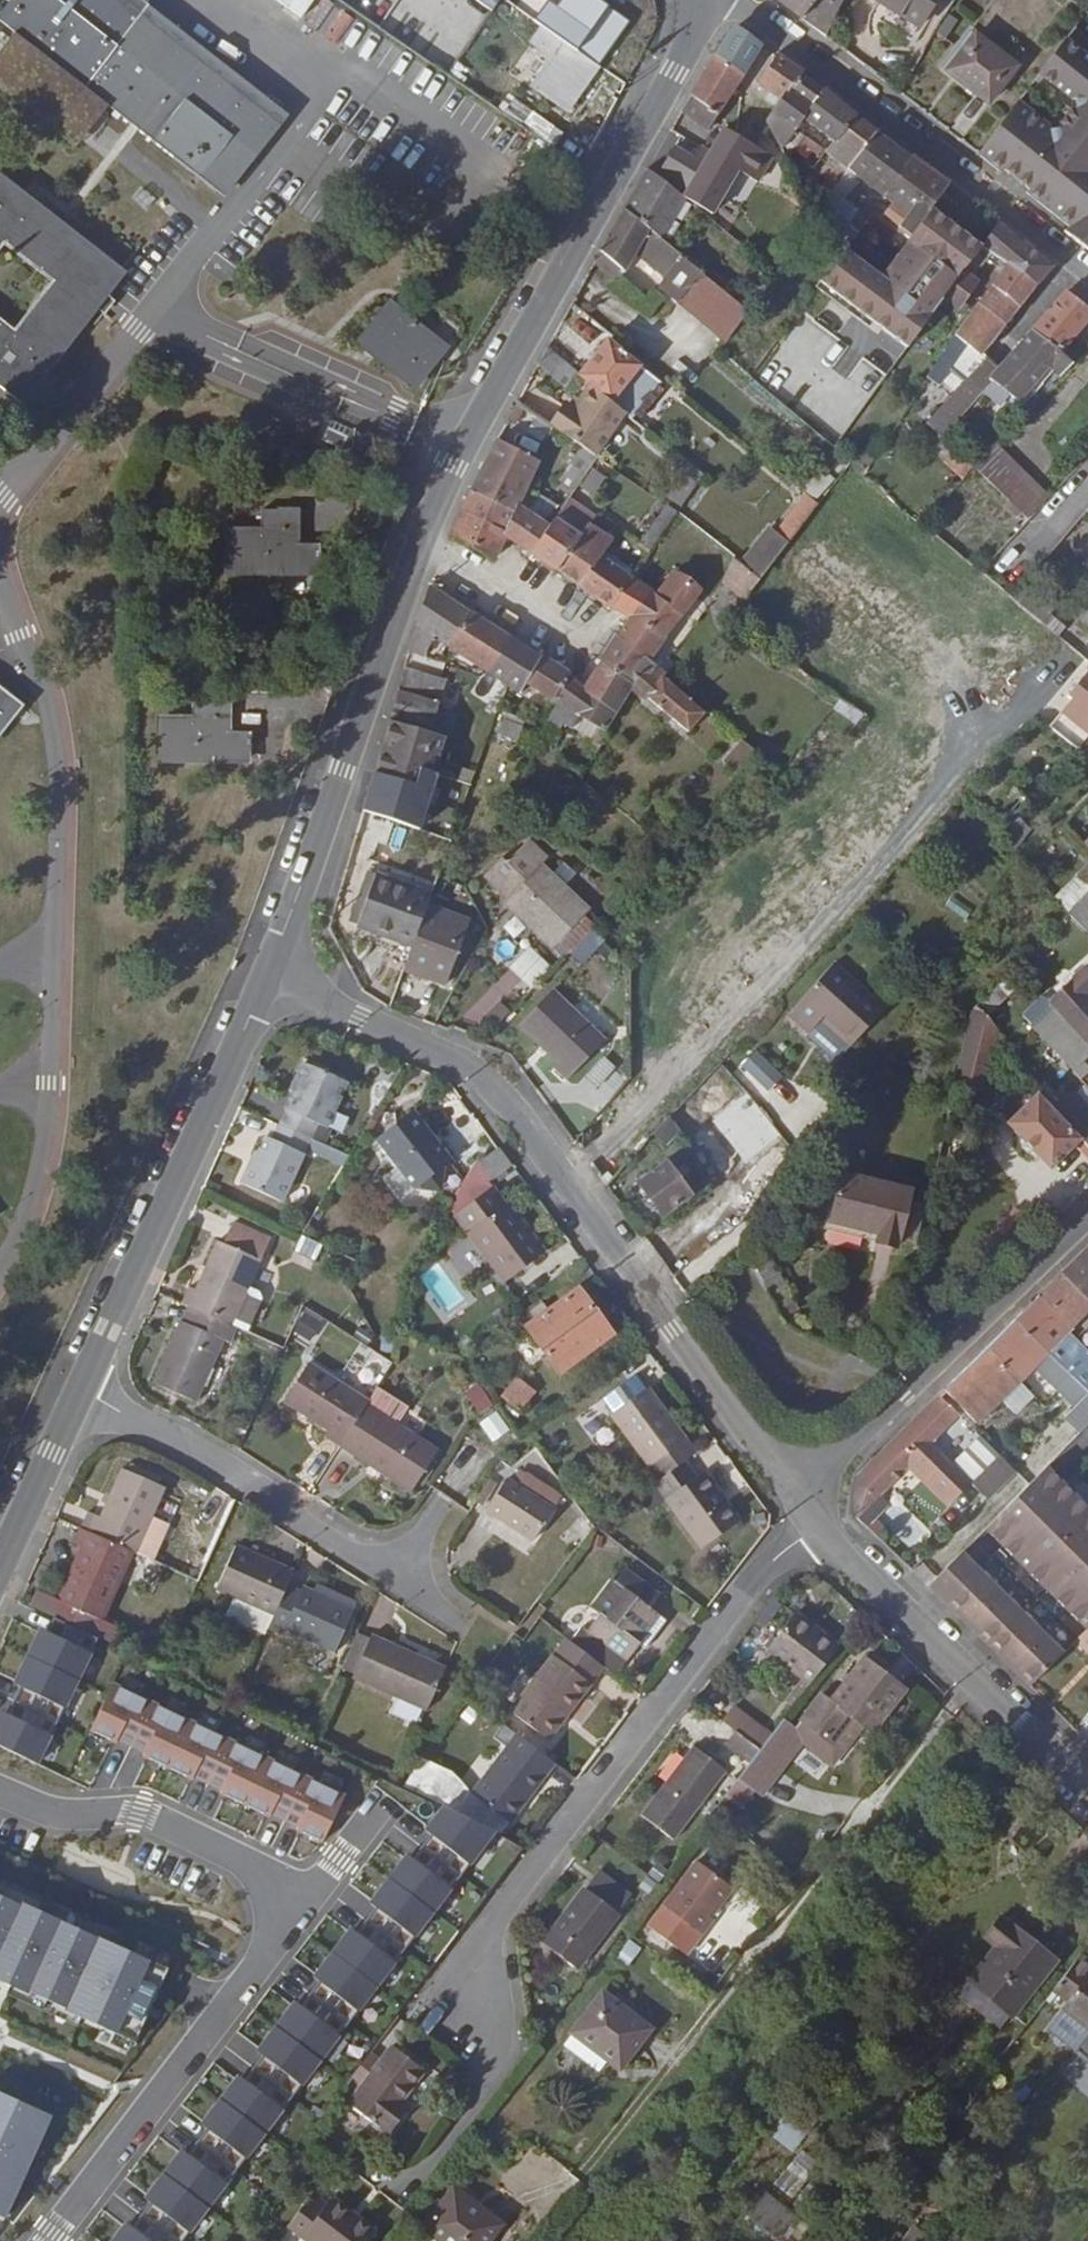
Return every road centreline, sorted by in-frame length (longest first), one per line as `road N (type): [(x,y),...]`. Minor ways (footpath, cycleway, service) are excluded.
road 1 (tertiary): [(265,979),(480,1080),(796,1497)]
road 2 (residential): [(49,2240),(287,1917),(285,1891),(263,1865),(139,1811),(61,1813),(0,1787)]
road 3 (unknown): [(568,1197),(1046,673)]
road 4 (tertiary): [(713,0),(462,444),(417,546)]
road 5 (residential): [(473,2003),(493,1927),(752,1583),(817,1528)]
road 6 (residential): [(265,979),(77,1401)]
road 7 (tertiary): [(417,546),(265,979)]
road 8 (residential): [(77,1401),(205,1457),(460,1628)]
road 9 (tertiary): [(1087,270),(738,0)]
road 10 (residential): [(796,1497),(1087,1221)]
road 11 (tertiary): [(817,1528),(1087,1793)]
road 12 (unknown): [(998,725),(817,581)]
road 13 (residential): [(417,546),(588,644)]
road 14 (residential): [(77,1401),(0,1568)]

